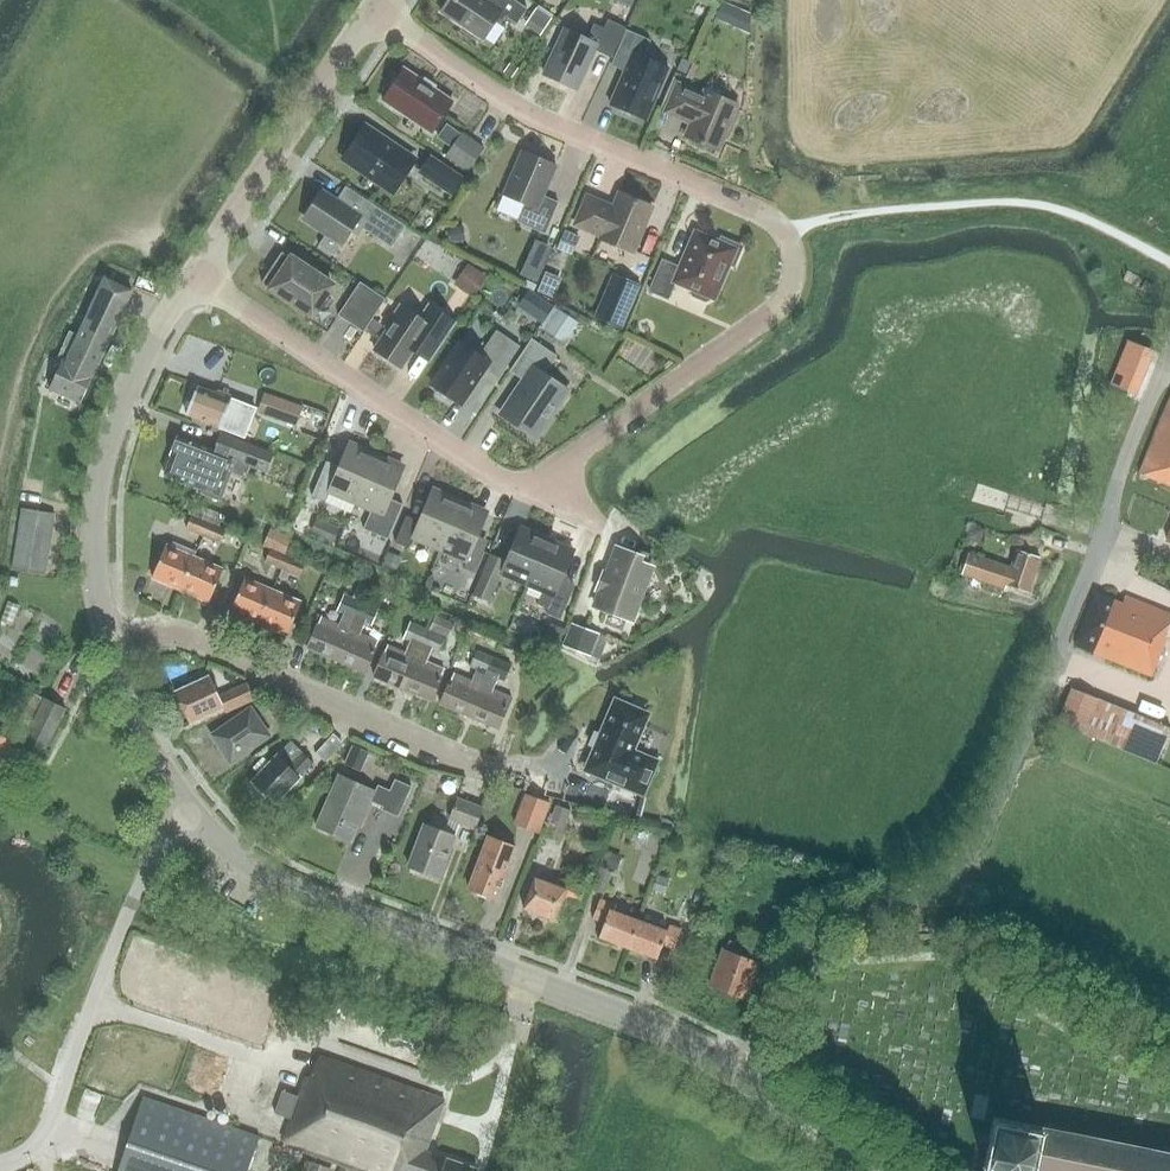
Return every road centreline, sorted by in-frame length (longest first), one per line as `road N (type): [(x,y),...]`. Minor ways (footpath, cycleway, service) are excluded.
road 1 (unclassified): [(742,1069),(785,958),(823,926),(854,917),(937,915),(1068,619),(1169,345)]
road 2 (residential): [(549,473),(776,309),(791,288),(789,235),(755,210),(526,114),(373,11)]
road 3 (tertiary): [(742,1069),(303,891),(193,816)]
road 4 (residential): [(193,274),(495,479),(534,483),(549,473)]
road 5 (unclassified): [(0,1160),(31,1146),(45,1128),(154,852),(193,816)]
road 6 (residential): [(487,767),(421,747),(179,633),(111,649)]
road 7 (tertiary): [(111,649),(92,546),(103,454),(150,342),(193,274)]
road 8 (tertiary): [(193,274),(373,11)]
road 9 (tertiary): [(193,816),(111,649)]
road 10 (tertiary): [(873,1156),(742,1069)]
road 11 (track): [(146,869),(0,817)]

